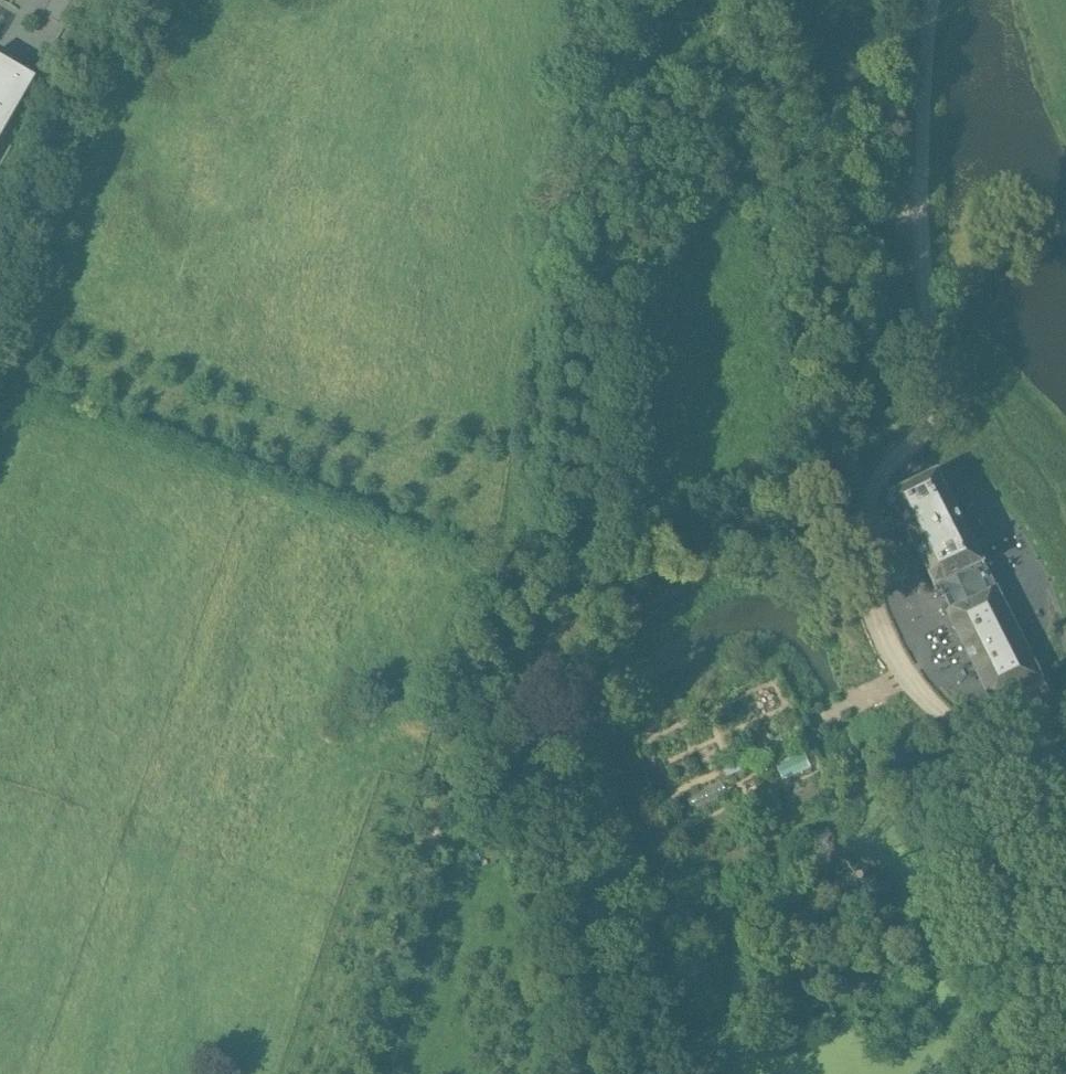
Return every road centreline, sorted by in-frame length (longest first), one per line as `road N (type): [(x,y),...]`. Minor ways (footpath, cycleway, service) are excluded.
road 1 (track): [(622,0),(572,638)]
road 2 (track): [(572,638),(514,731),(510,758),(525,792),(577,839),(601,885),(608,916),(591,984),(634,1038),(633,1073)]
road 3 (track): [(905,470),(860,381),(795,174),(760,0)]
road 4 (track): [(358,1073),(459,769),(479,751),(509,747)]
road 5 (track): [(0,295),(107,0)]
road 6 (track): [(572,638),(743,553),(863,543)]

